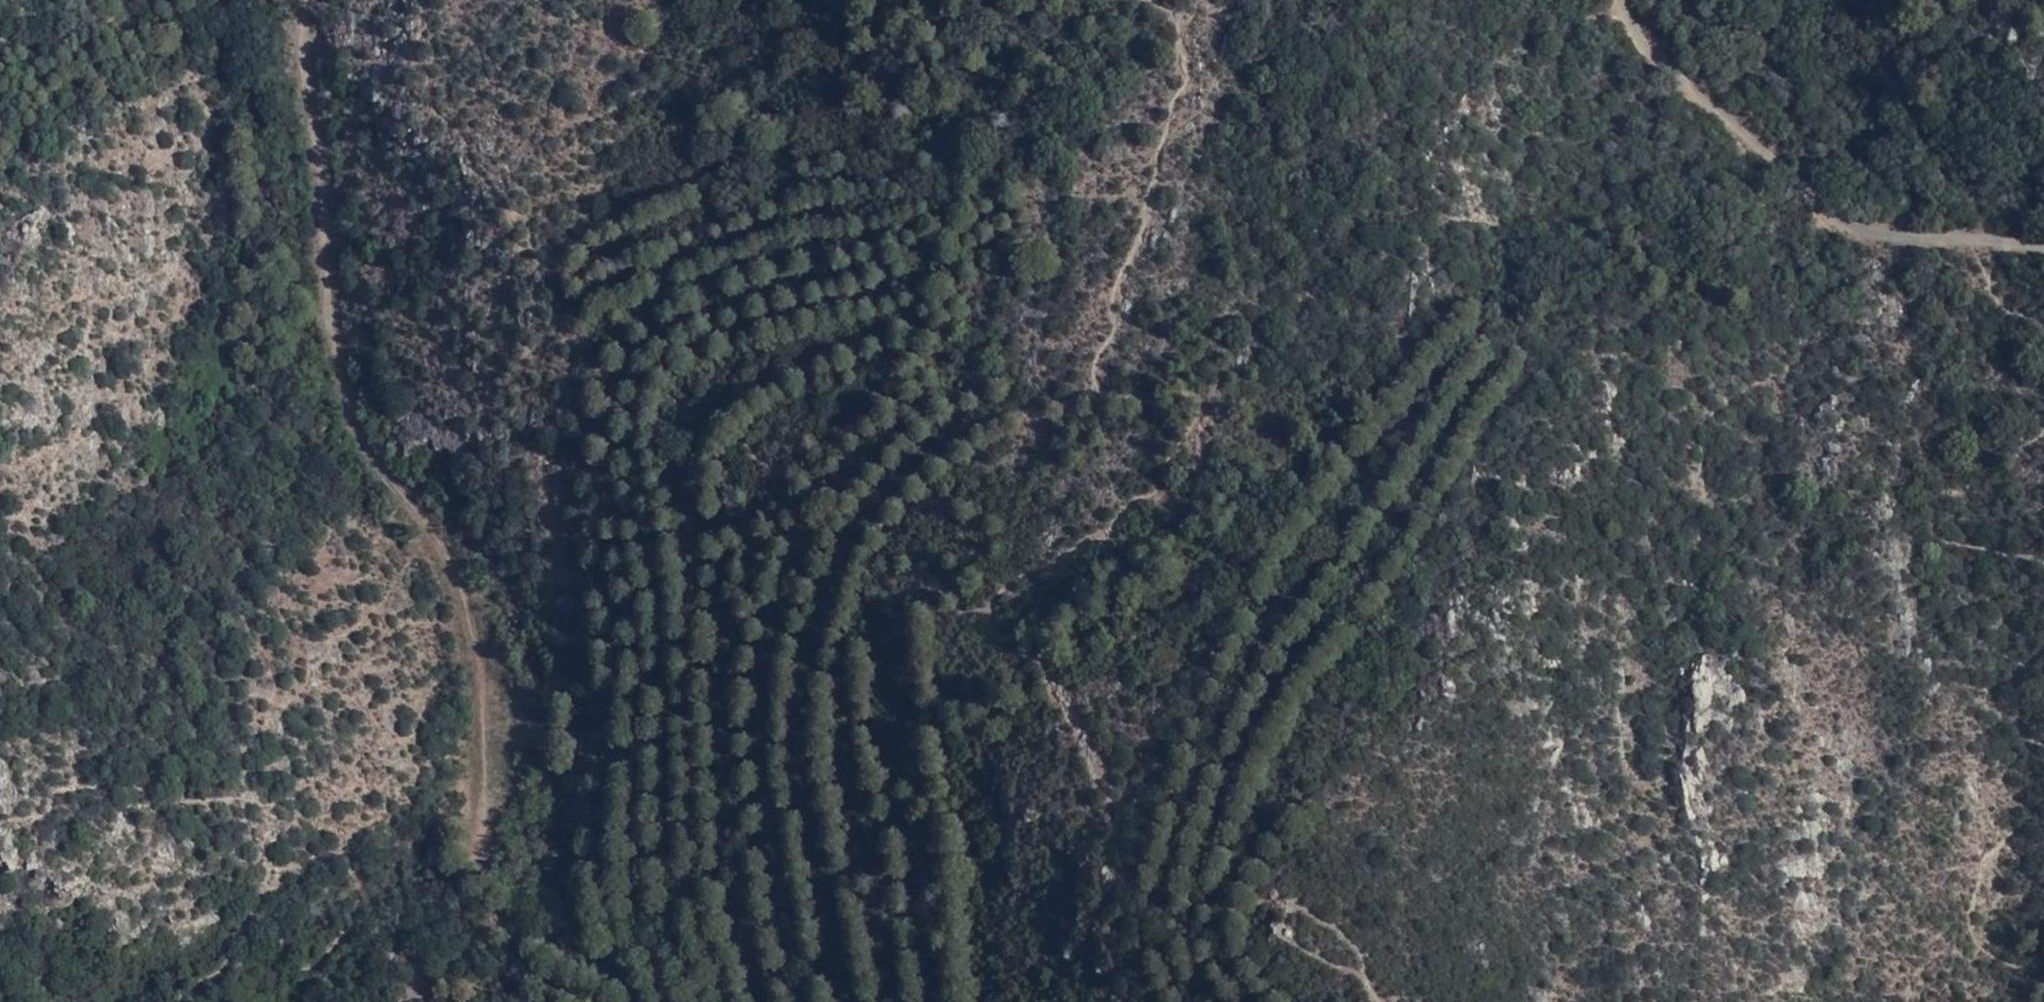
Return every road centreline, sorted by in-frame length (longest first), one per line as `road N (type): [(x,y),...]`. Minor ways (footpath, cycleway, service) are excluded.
road 1 (track): [(313,0),(307,15),(349,376),(475,610),(489,671),(495,790),(534,851)]
road 2 (track): [(1638,0),(1734,125),(1893,240),(2013,237),(2043,228)]

